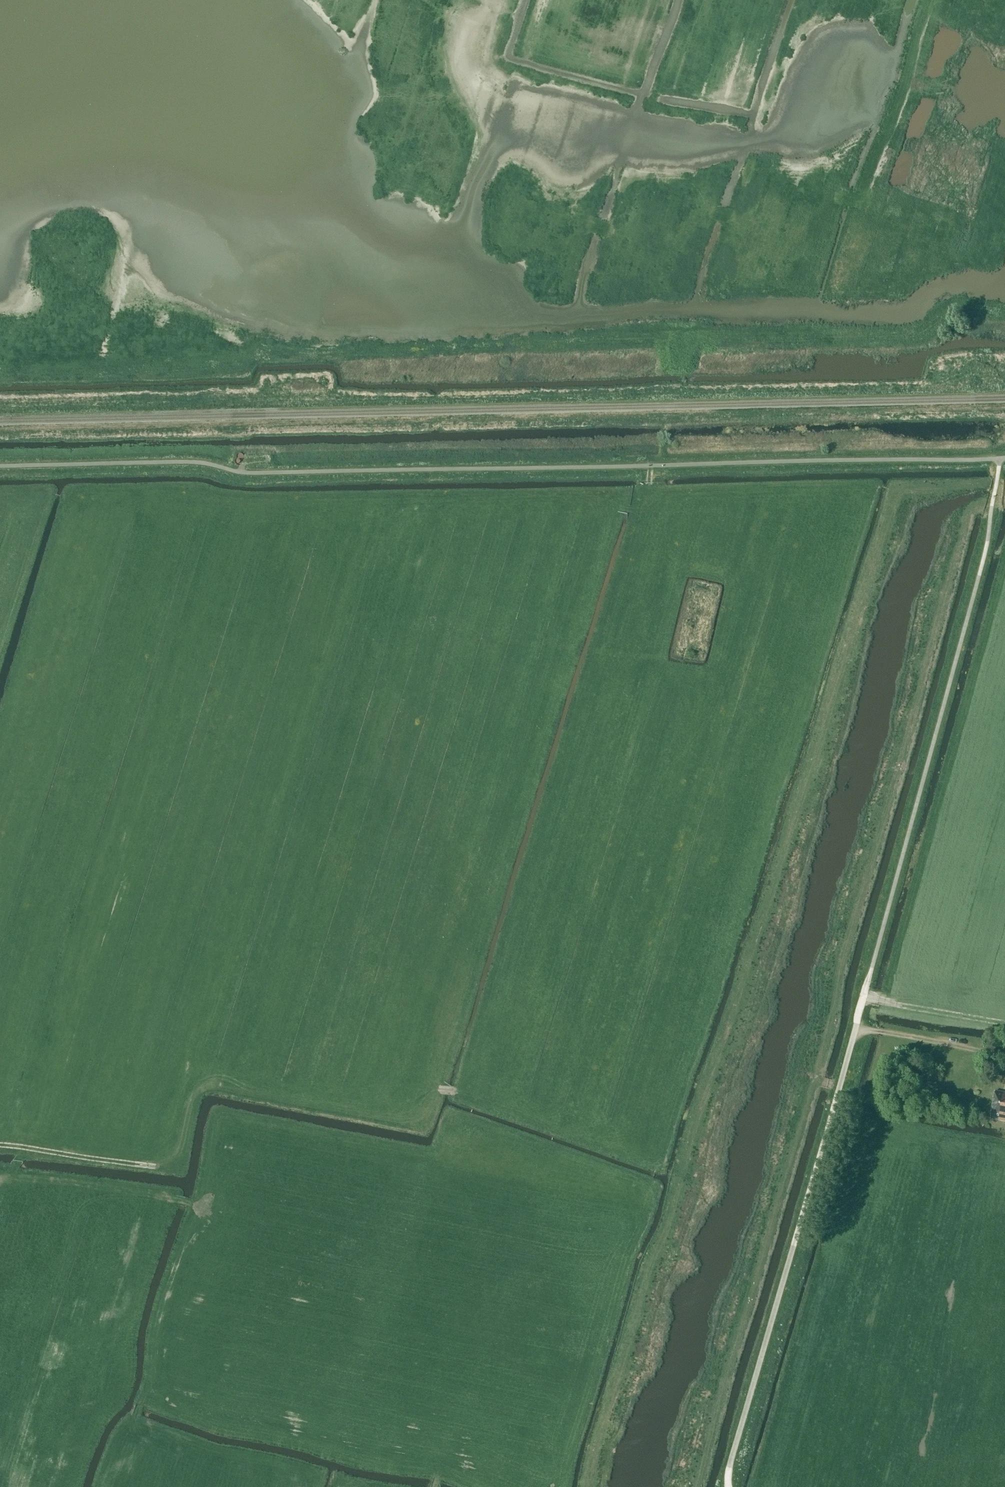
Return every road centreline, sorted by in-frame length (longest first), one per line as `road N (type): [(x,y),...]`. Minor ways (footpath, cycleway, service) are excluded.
road 1 (unclassified): [(729,1486),(869,985)]
road 2 (track): [(152,1165),(0,1146)]
road 3 (track): [(865,999),(1004,1025)]

